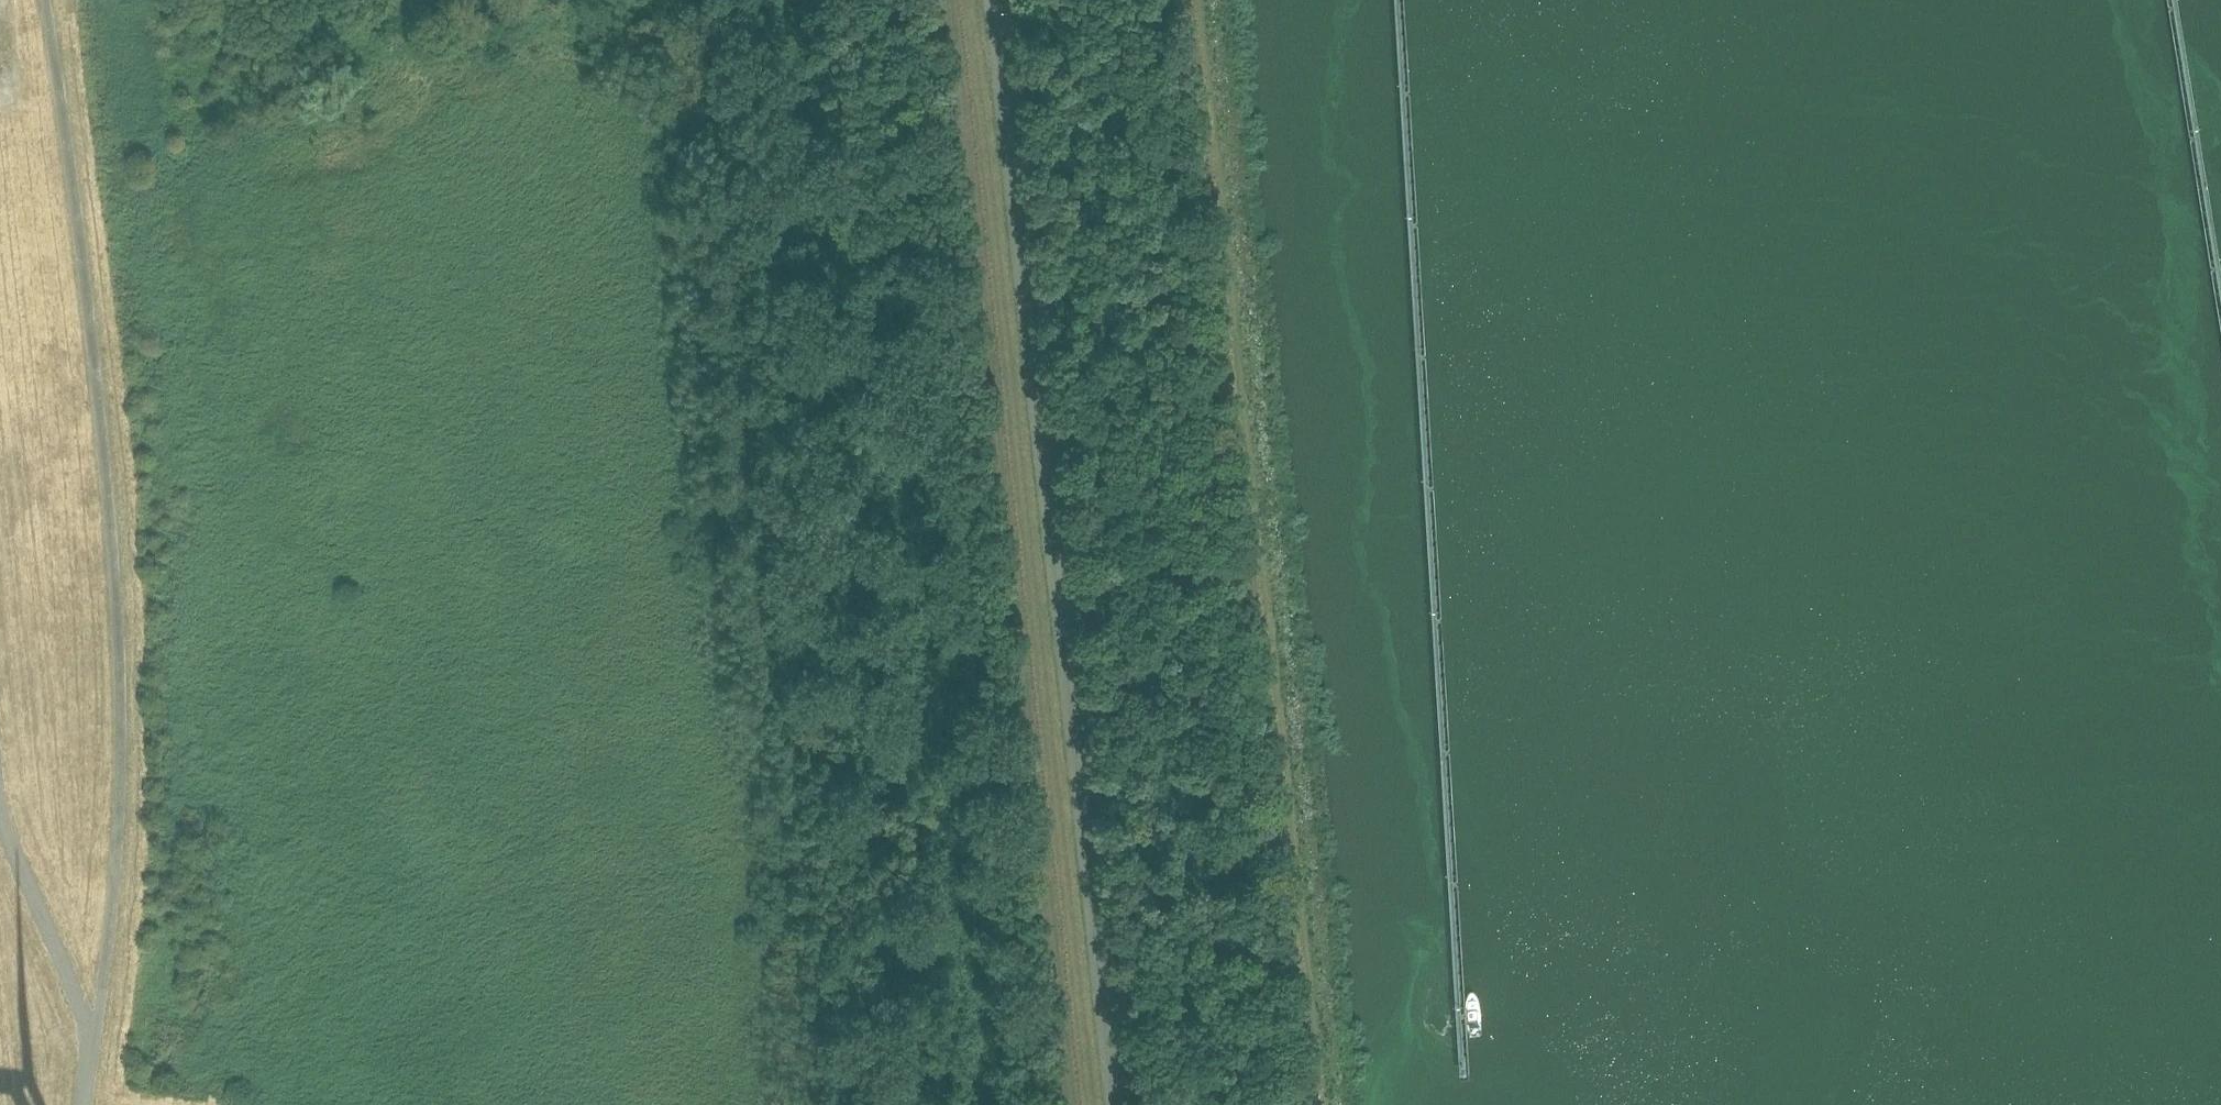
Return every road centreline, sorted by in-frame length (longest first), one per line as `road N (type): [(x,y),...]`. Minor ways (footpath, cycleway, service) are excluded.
road 1 (unclassified): [(1120,1104),(990,0)]
road 2 (unclassified): [(93,1042),(119,848),(121,668),(101,419),(47,0)]
road 3 (unclassified): [(93,1042),(0,814)]

